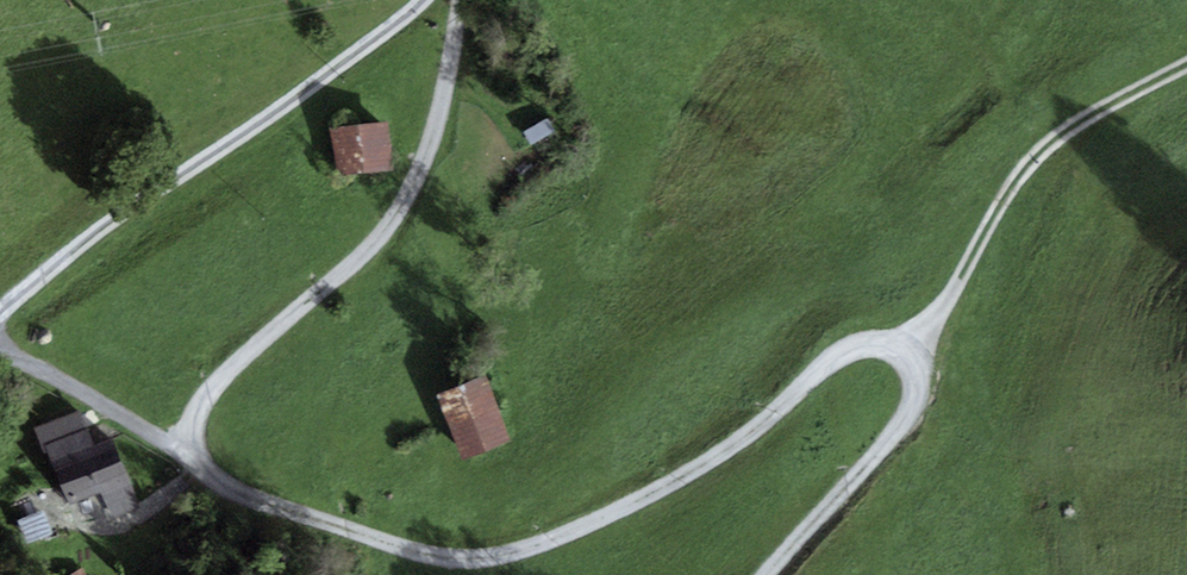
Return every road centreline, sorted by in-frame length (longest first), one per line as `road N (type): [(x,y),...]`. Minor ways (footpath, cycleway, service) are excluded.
road 1 (track): [(194,457),(240,495),(430,556),(499,558),(609,516),(717,457),(855,346),(897,345),(912,357)]
road 2 (track): [(459,0),(431,145),(409,194),(374,246),(206,394),(192,414),(194,457)]
road 3 (track): [(0,314),(428,0)]
road 4 (track): [(912,357),(1030,159),(1186,65)]
road 5 (track): [(912,357),(919,393),(906,417),(772,574)]
road 6 (track): [(0,343),(194,457)]

